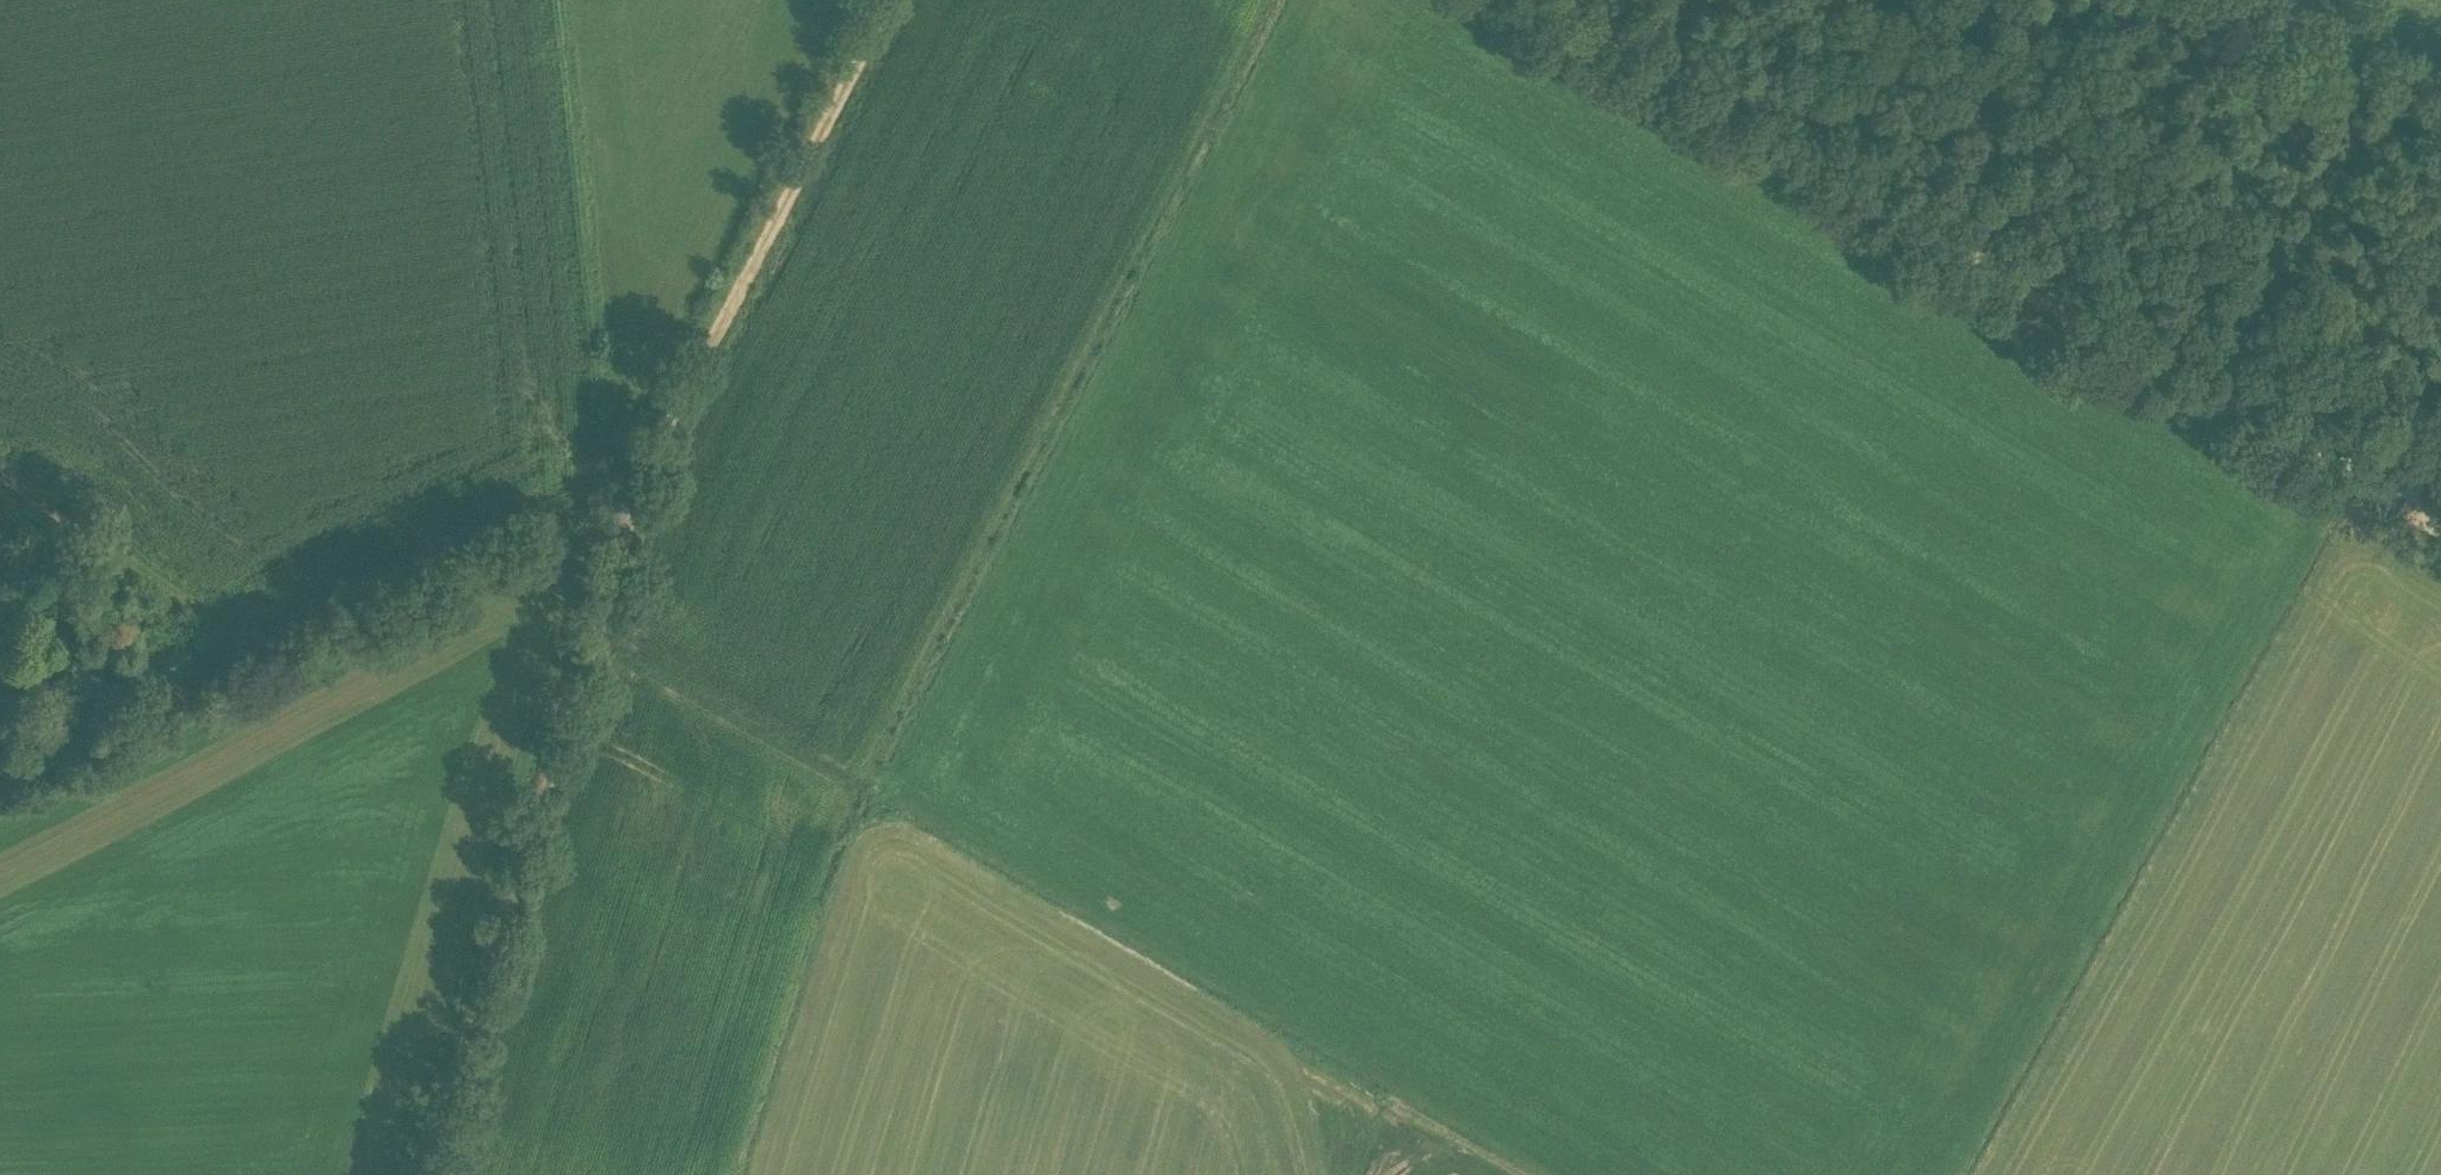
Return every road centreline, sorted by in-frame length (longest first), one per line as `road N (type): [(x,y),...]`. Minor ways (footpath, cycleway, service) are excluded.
road 1 (track): [(422,1174),(507,898),(645,505),(896,0)]
road 2 (track): [(1501,0),(1823,190),(2440,533)]

